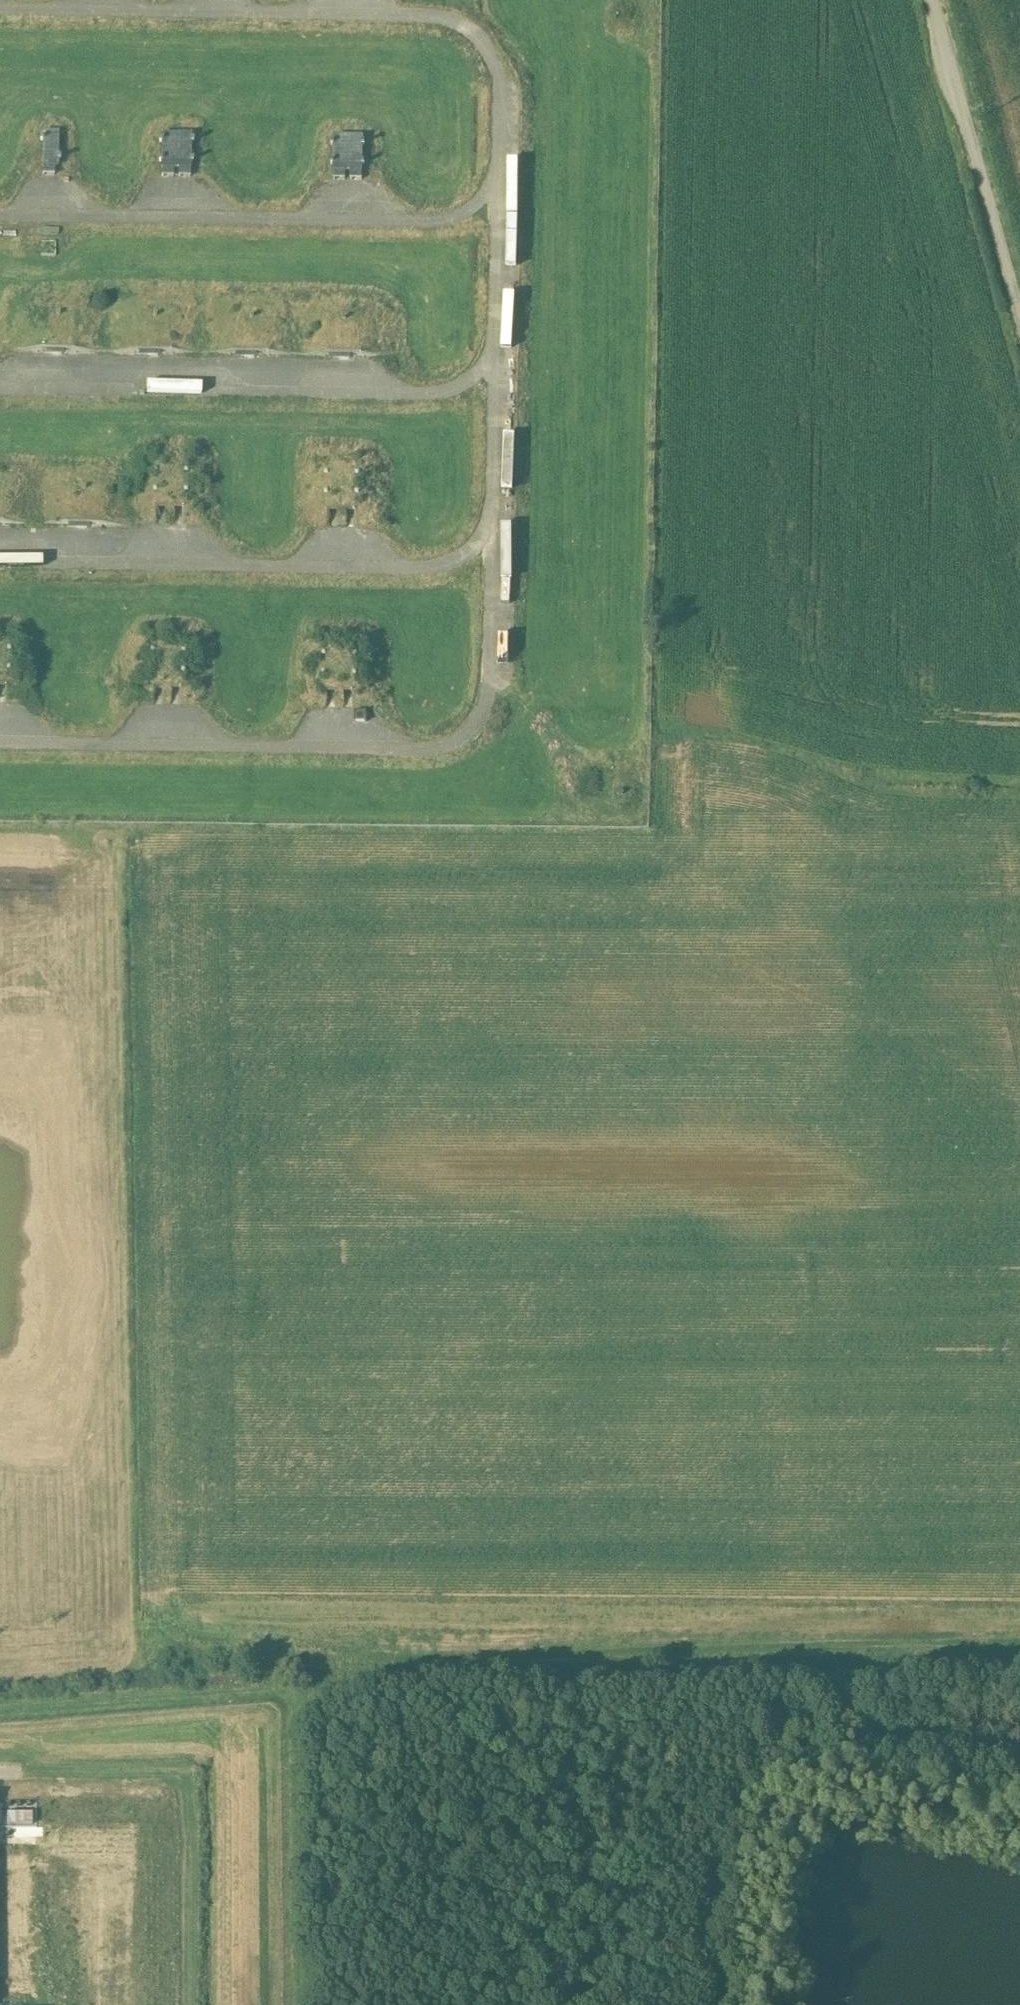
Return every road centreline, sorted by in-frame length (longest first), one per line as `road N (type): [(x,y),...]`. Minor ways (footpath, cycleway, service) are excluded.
road 1 (unclassified): [(935,0),(1019,304)]

